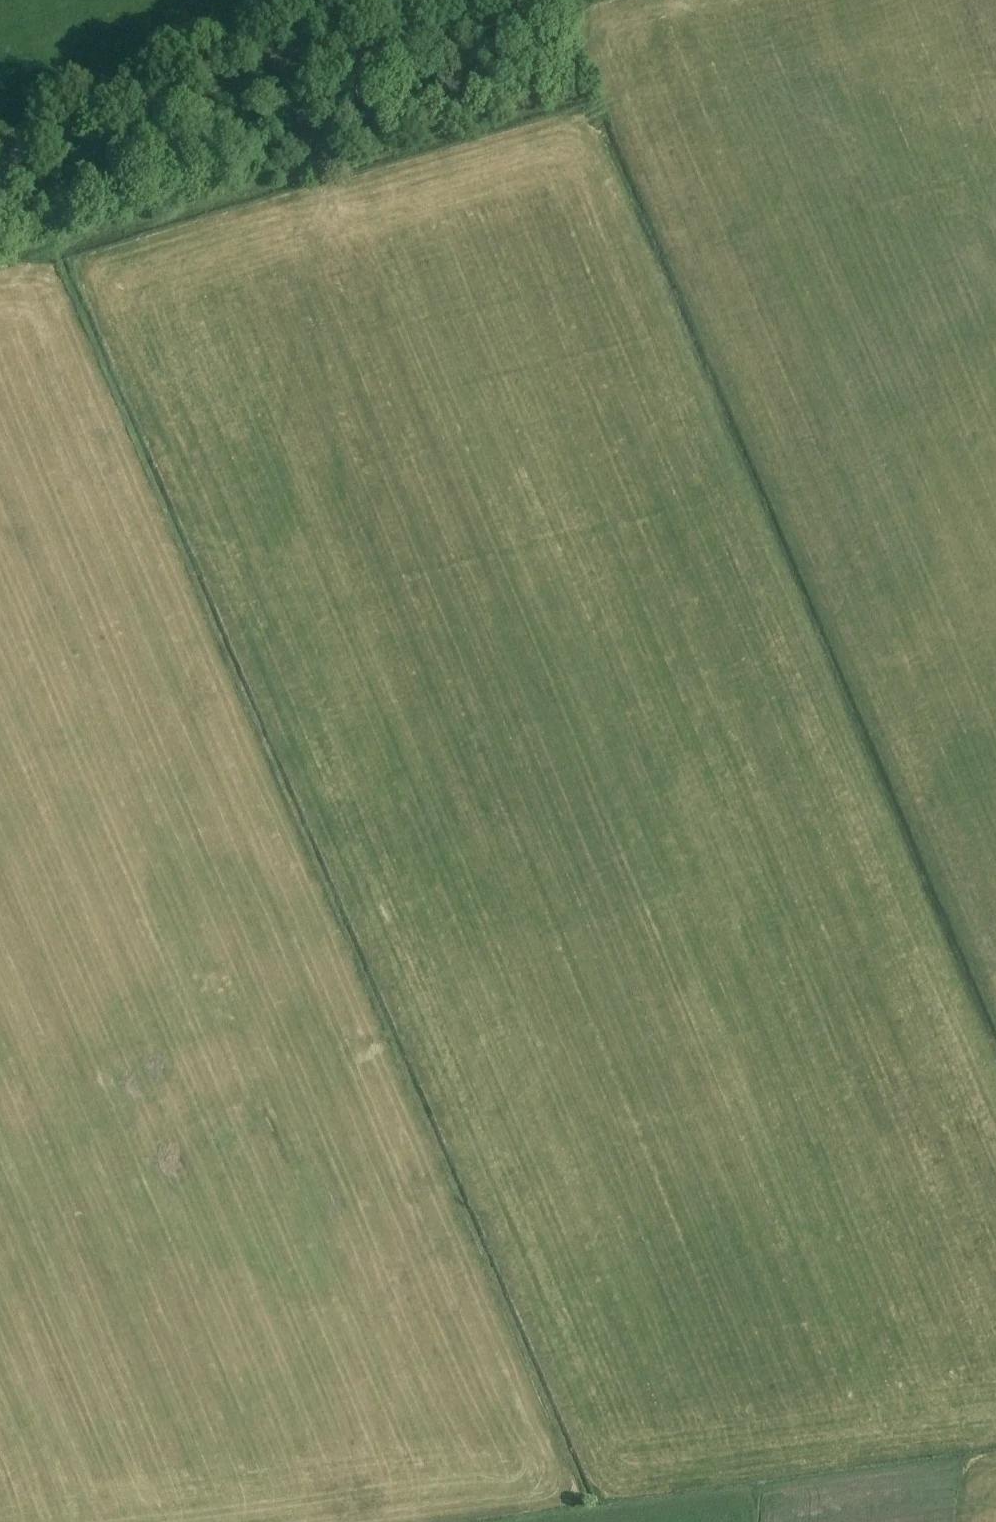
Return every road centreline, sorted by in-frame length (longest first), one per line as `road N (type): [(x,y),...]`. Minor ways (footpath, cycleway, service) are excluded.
road 1 (tertiary): [(0,166),(136,96),(222,63),(468,0)]

